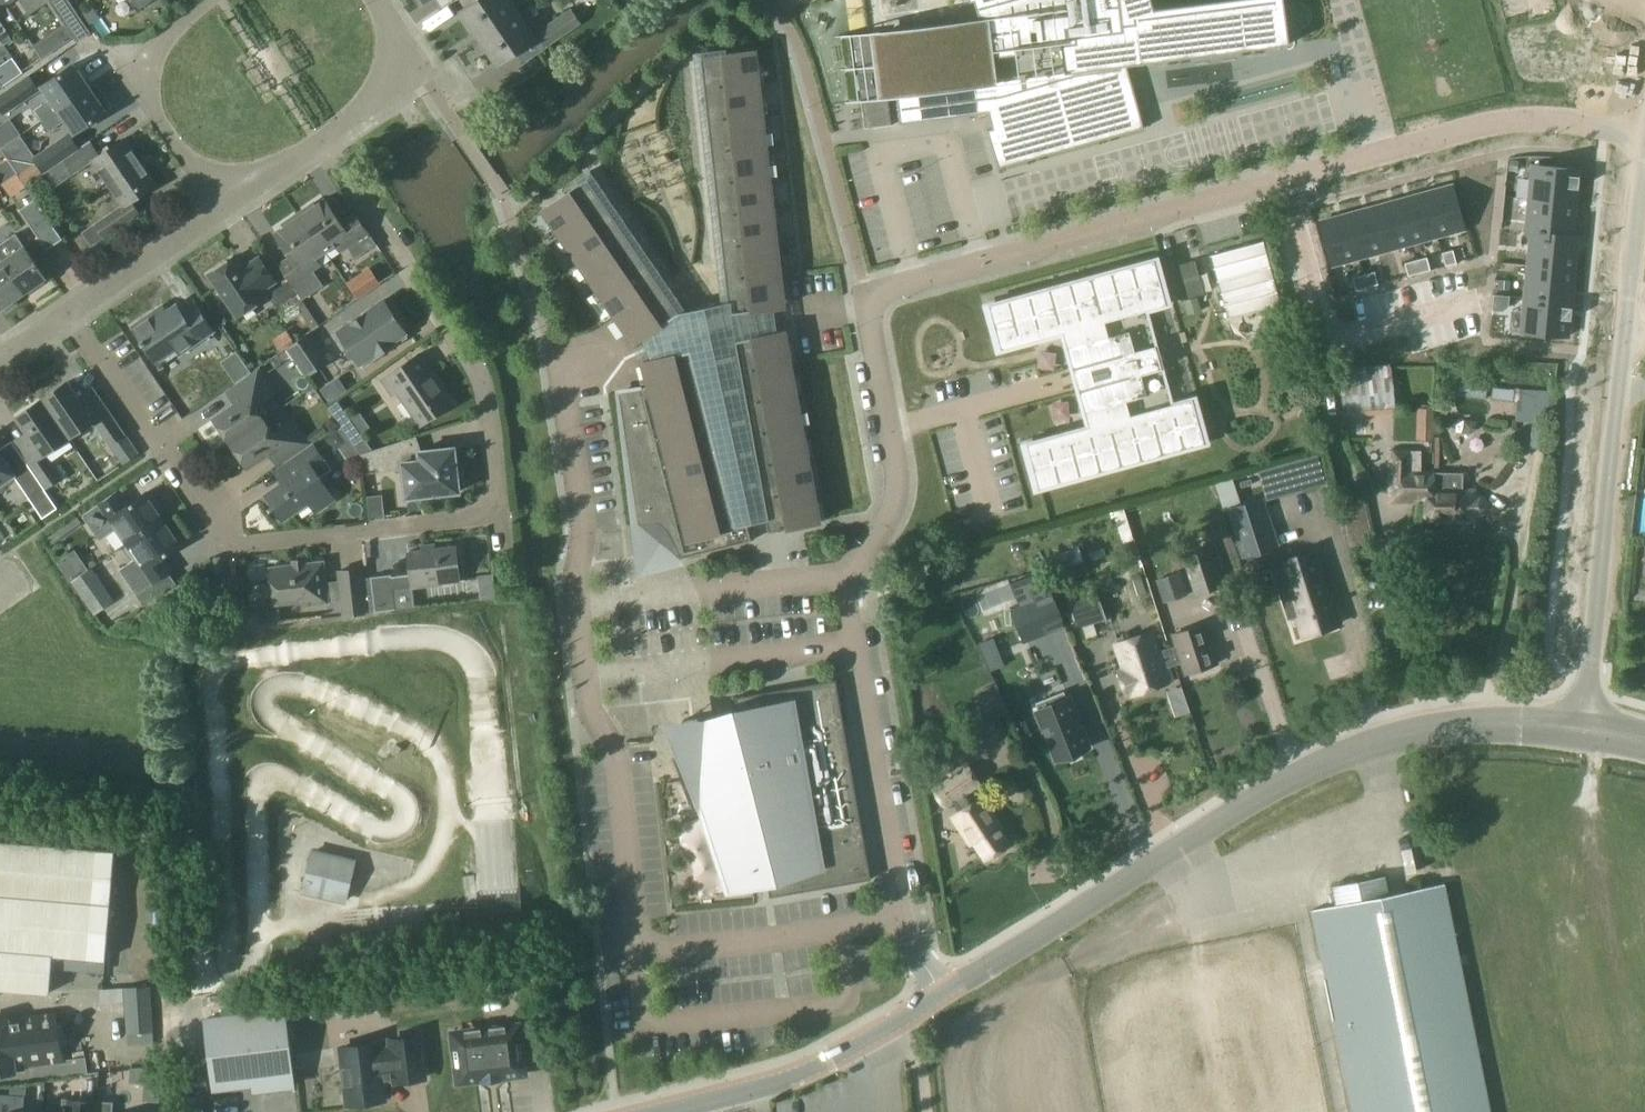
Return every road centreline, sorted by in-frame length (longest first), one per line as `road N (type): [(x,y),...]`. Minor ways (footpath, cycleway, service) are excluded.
road 1 (residential): [(849,578),(898,495),(866,295),(1480,125),(1644,126)]
road 2 (residential): [(322,142),(472,365),(487,410),(495,500),(481,519),(240,549),(216,535),(68,314)]
road 3 (unclassified): [(1583,733),(1416,732),(1278,773),(941,995)]
road 4 (residential): [(575,606),(588,712),(612,754),(637,949),(902,920)]
road 5 (unclassified): [(1583,733),(1618,362)]
road 6 (residential): [(902,920),(846,610),(849,578)]
road 7 (unclassified): [(941,995),(793,1078),(659,1111)]
road 8 (residential): [(208,0),(114,62),(218,214)]
road 9 (residential): [(849,578),(575,606)]
road 10 (residential): [(553,354),(582,523),(575,606)]
road 11 (residential): [(1620,340),(1644,126)]
road 12 (residential): [(68,314),(218,214)]
road 13 (residential): [(322,142),(380,94),(388,32),(376,0)]
road 14 (residential): [(218,214),(322,142)]

